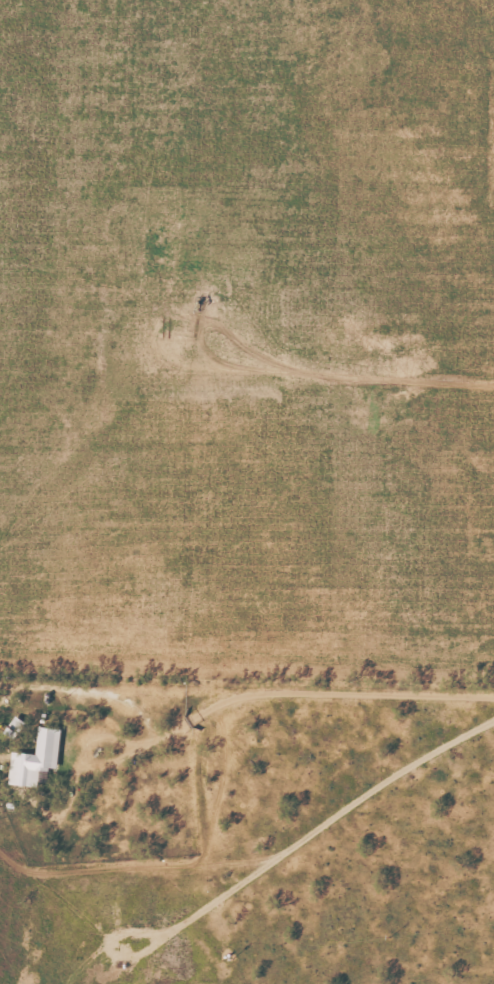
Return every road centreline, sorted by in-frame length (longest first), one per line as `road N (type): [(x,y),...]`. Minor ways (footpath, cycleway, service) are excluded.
road 1 (residential): [(493,689),(0,678)]

